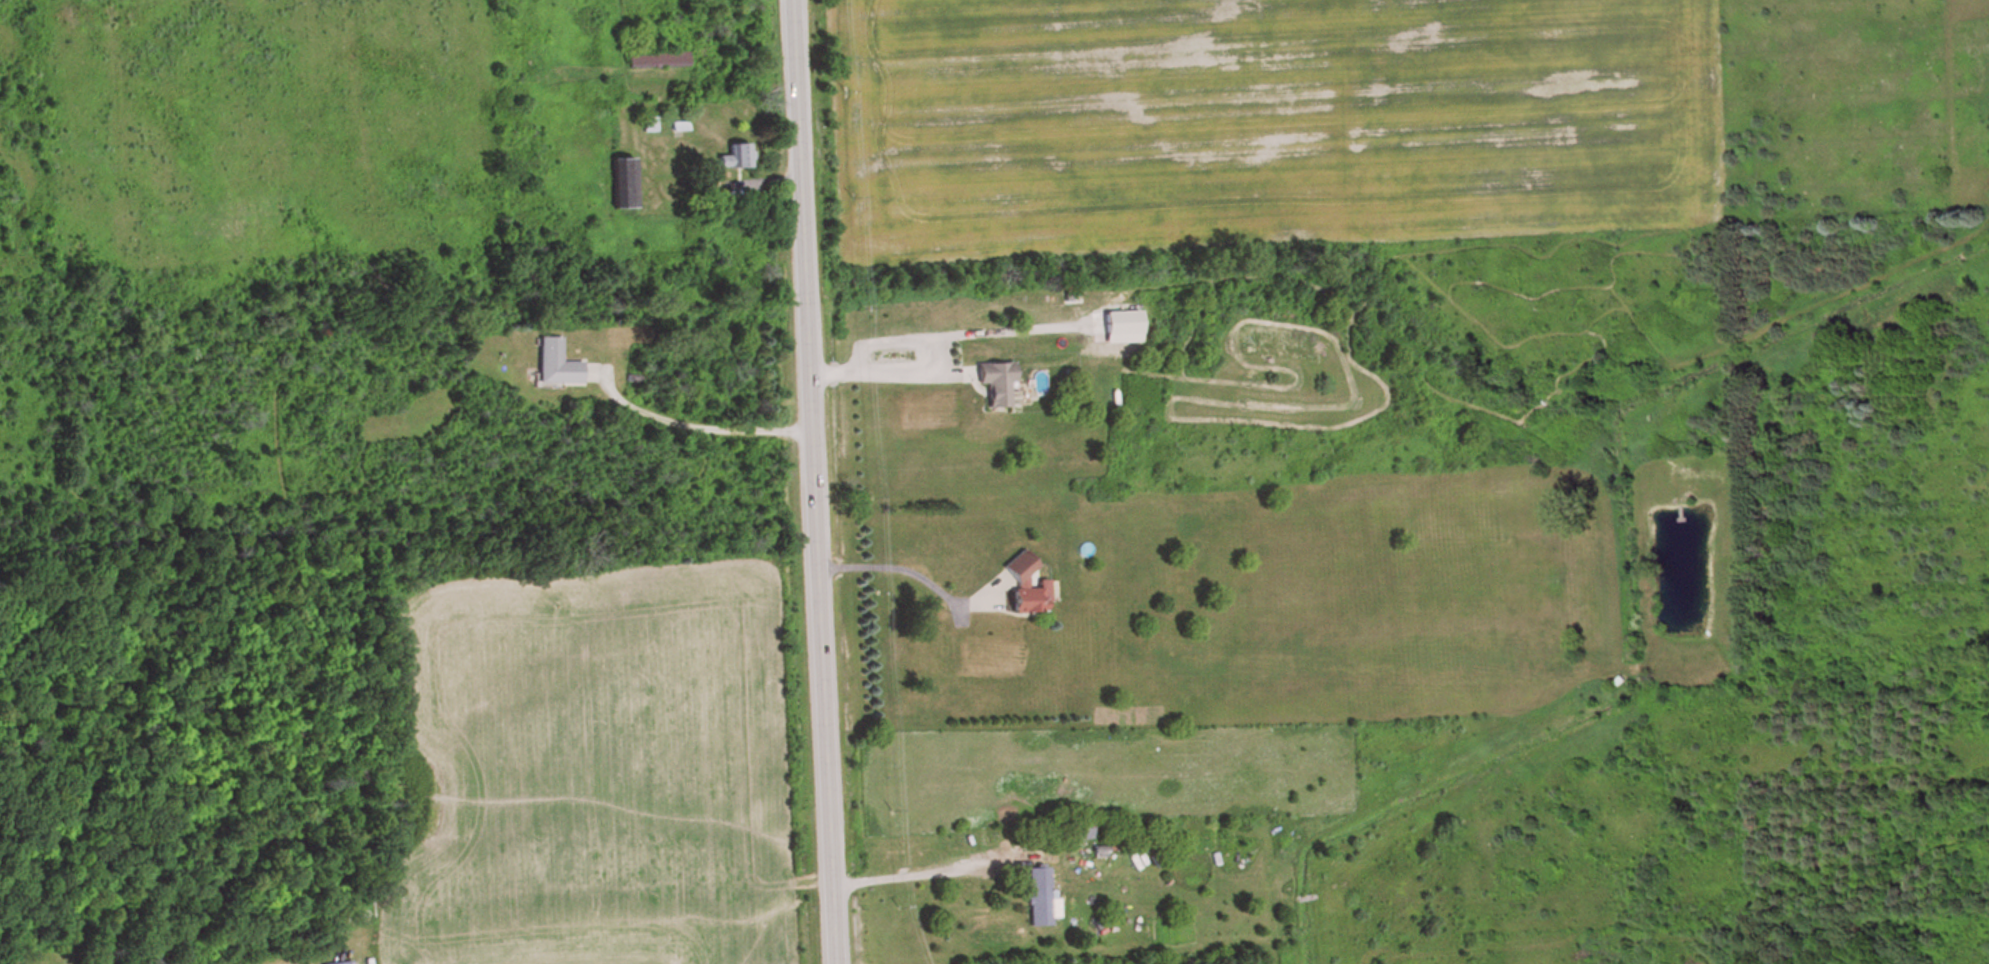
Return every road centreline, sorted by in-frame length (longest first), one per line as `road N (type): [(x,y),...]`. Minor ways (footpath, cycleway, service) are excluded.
road 1 (residential): [(829,963),(787,0)]

